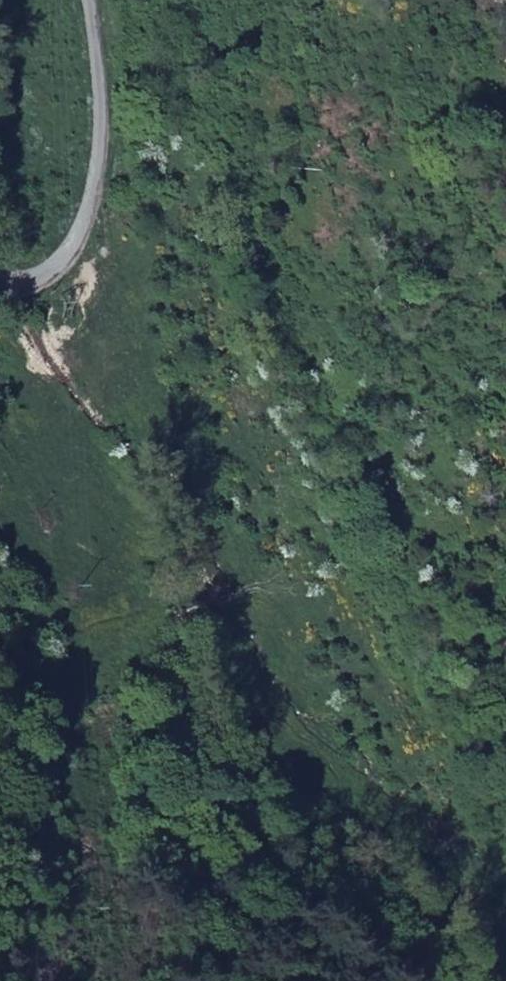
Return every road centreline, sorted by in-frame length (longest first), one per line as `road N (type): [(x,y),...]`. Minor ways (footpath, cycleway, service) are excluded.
road 1 (unclassified): [(0,279),(39,279),(82,234),(102,125),(91,0)]

